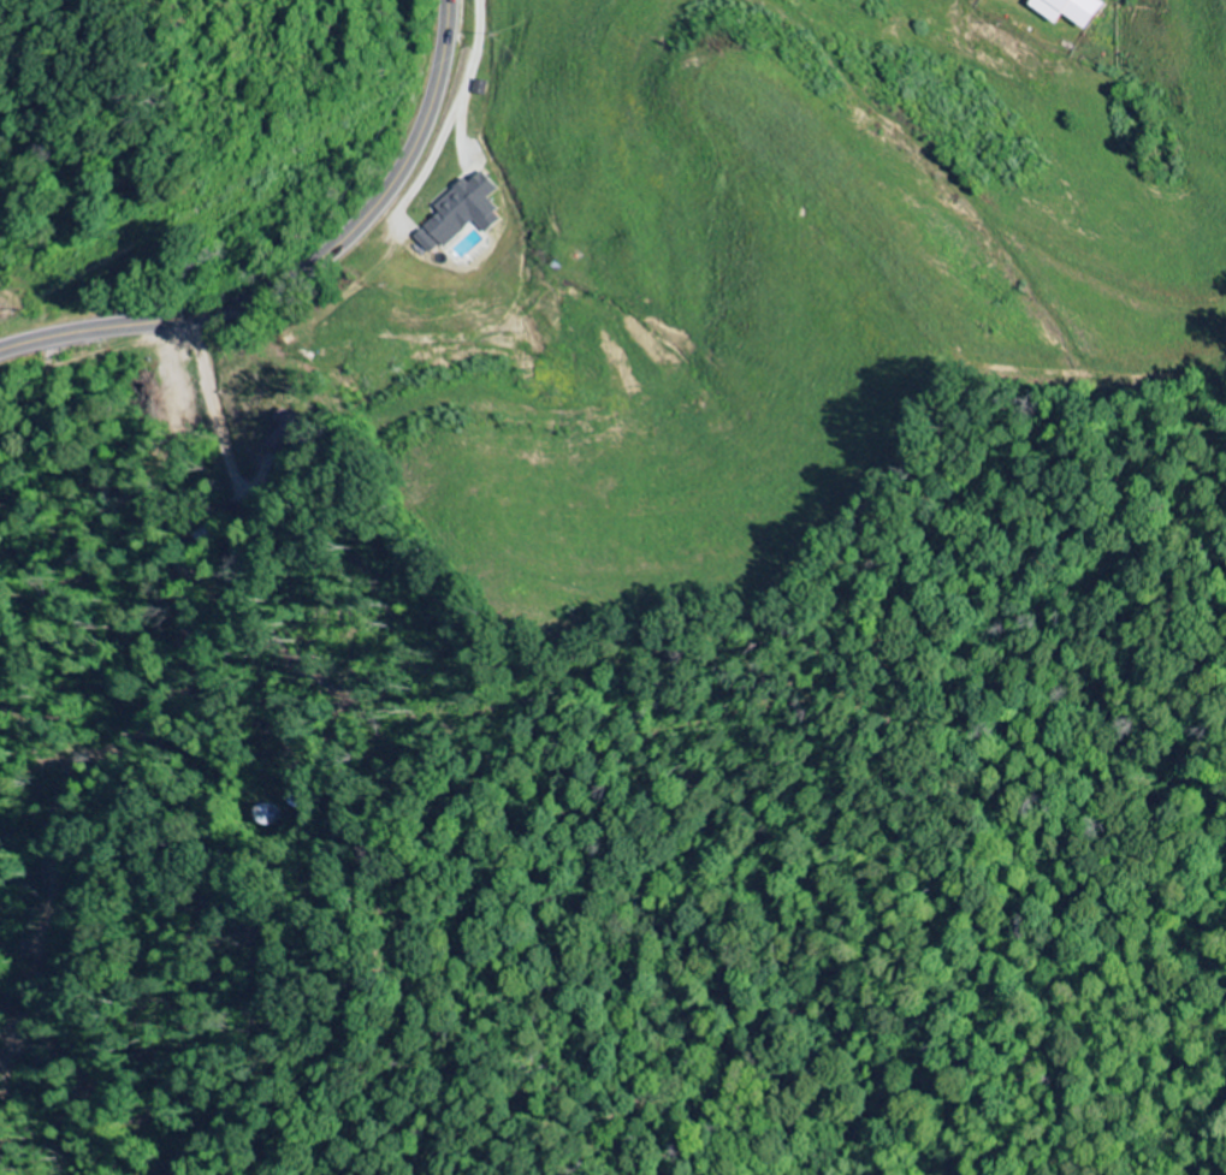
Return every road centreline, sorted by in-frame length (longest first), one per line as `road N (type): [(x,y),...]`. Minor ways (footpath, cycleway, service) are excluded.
road 1 (secondary): [(0,351),(231,307),(327,250),(384,191),(425,119),(446,0)]

